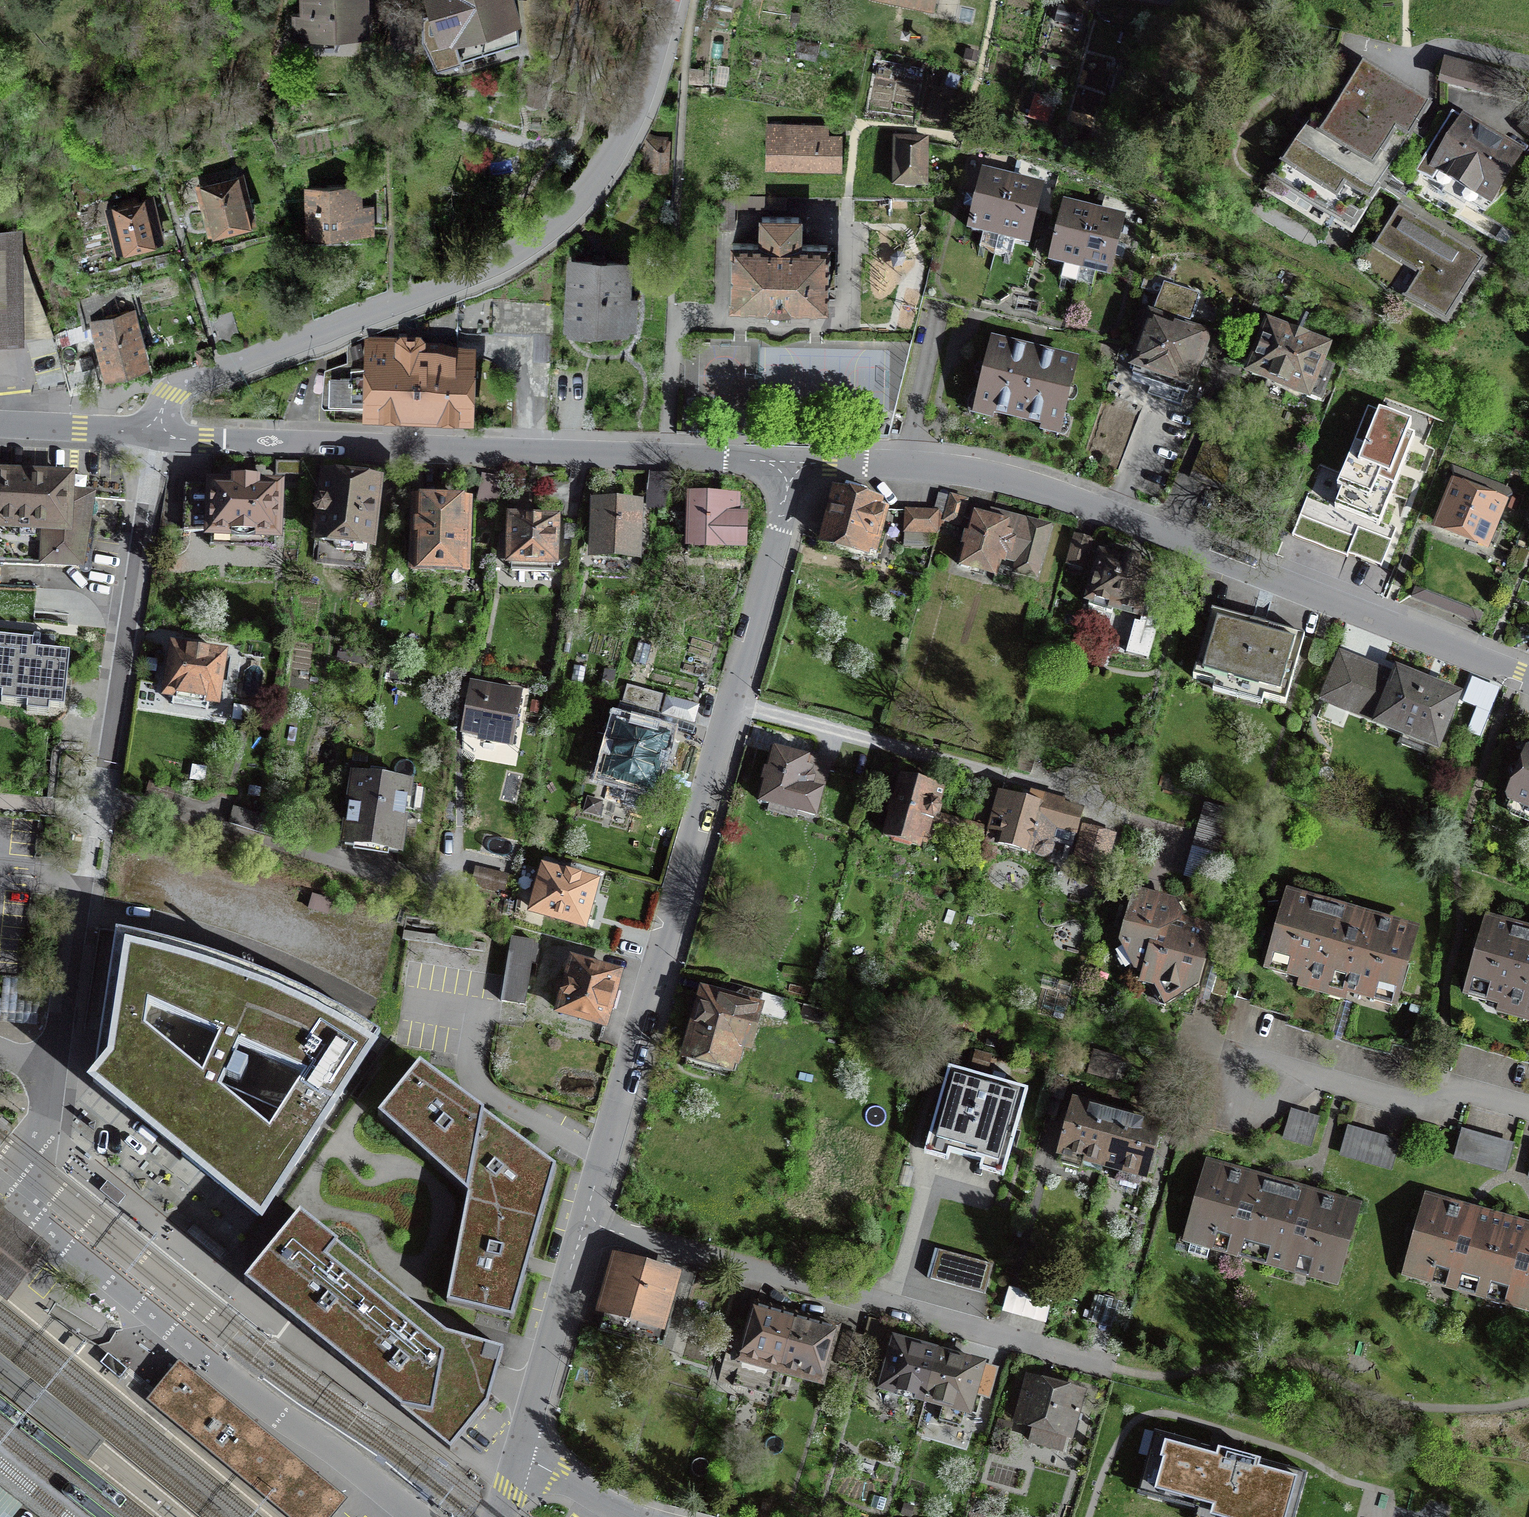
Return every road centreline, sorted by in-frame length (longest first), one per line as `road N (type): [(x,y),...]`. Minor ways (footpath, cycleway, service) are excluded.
road 1 (residential): [(796,462),(998,475),(1528,677)]
road 2 (residential): [(153,435),(179,386),(458,281),(550,226),(588,190),(624,136),(671,0)]
road 3 (tertiary): [(153,435),(796,462)]
road 4 (residential): [(85,875),(43,1123),(37,1202),(49,1226),(203,1350)]
road 5 (tertiary): [(728,704),(584,1223)]
road 6 (residential): [(1160,882),(1172,840),(1082,803),(728,704)]
road 7 (residential): [(153,435),(85,875)]
road 8 (residential): [(584,1223),(890,1308)]
road 9 (residential): [(1528,1107),(1468,1090),(1426,1110),(1258,1056)]
road 10 (residential): [(203,1350),(410,1516)]
road 11 (tertiary): [(796,462),(728,704)]
road 12 (tertiary): [(584,1223),(520,1454)]
road 13 (residential): [(890,1308),(1110,1368)]
road 14 (tertiary): [(0,424),(153,435)]
road 15 (residential): [(520,1454),(648,1516)]
road 16 (residential): [(925,1179),(890,1308)]
road 17 (residential): [(1528,68),(1442,54),(1408,65)]

